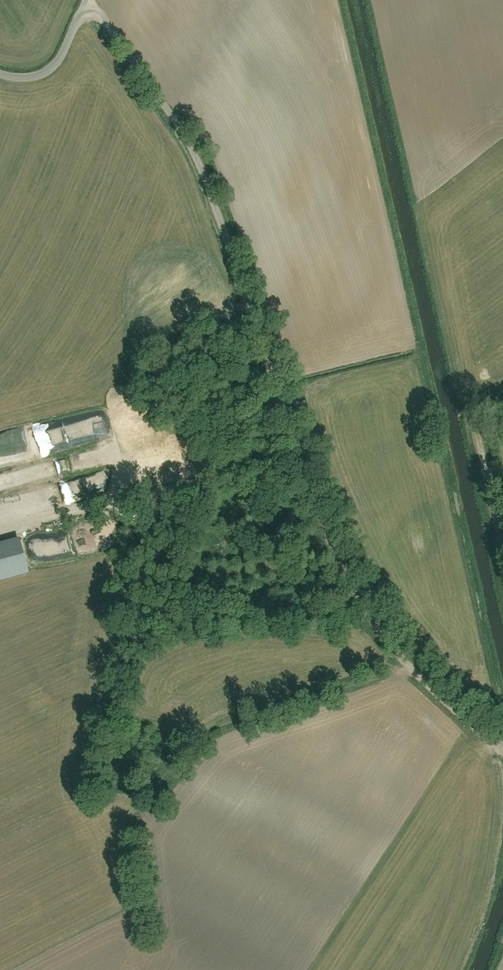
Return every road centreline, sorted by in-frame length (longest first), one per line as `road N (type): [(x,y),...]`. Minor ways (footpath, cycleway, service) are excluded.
road 1 (unclassified): [(502,749),(416,673),(369,618),(298,454)]
road 2 (unclassified): [(298,454),(208,187),(174,120)]
road 3 (residential): [(298,454),(103,500)]
road 4 (residential): [(88,4),(174,120)]
road 5 (track): [(471,405),(502,546)]
road 6 (residential): [(0,77),(24,81),(49,71),(88,4)]

